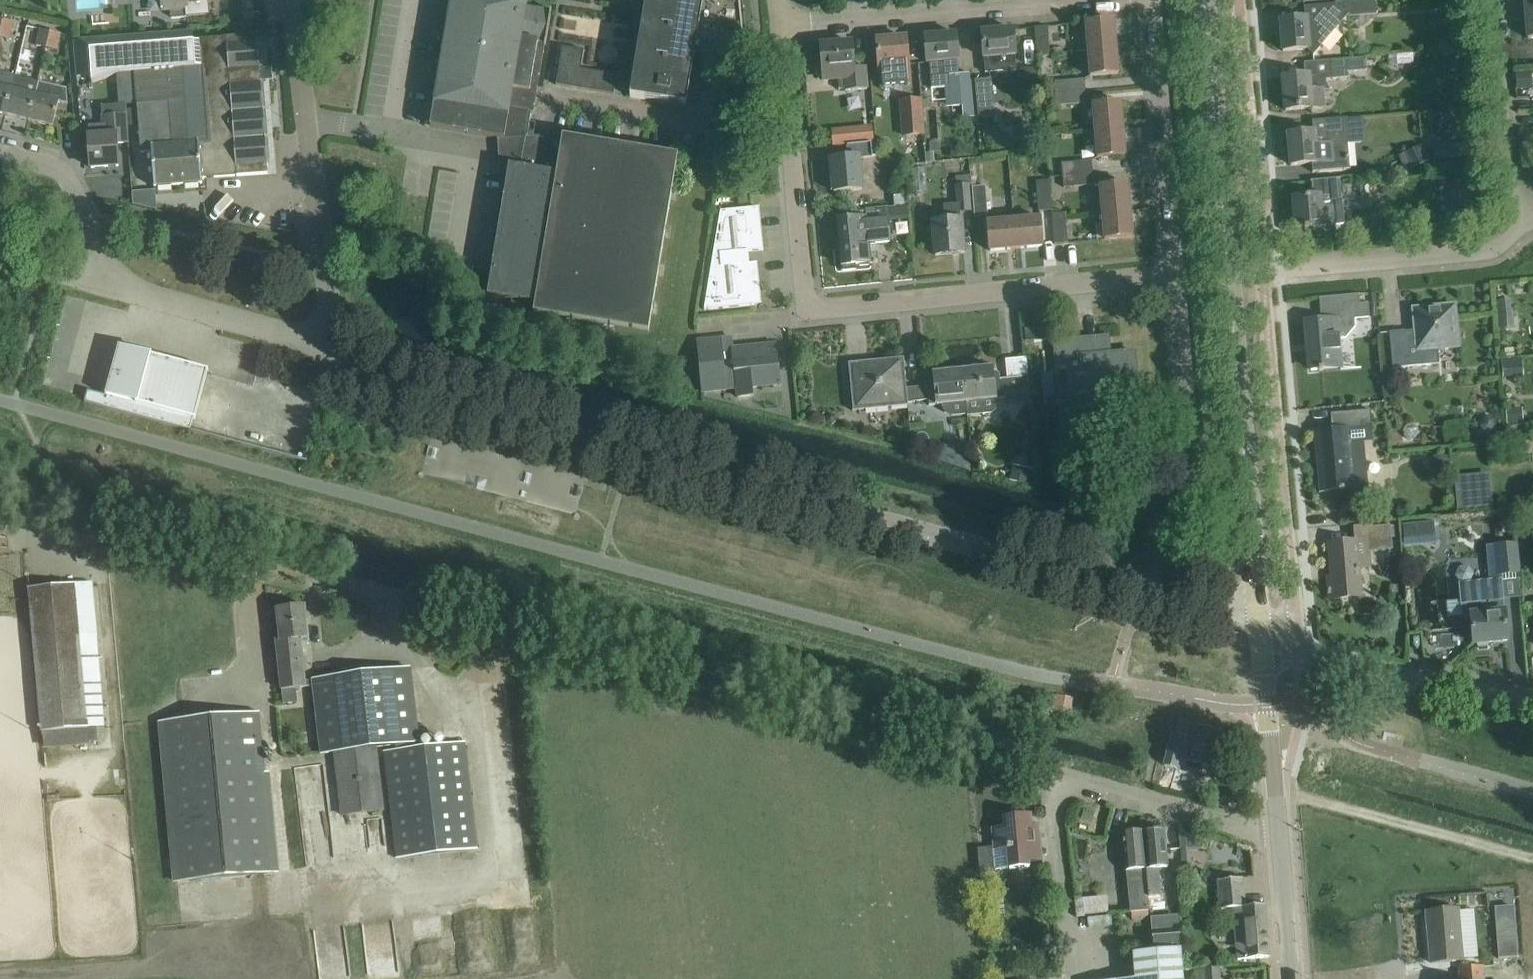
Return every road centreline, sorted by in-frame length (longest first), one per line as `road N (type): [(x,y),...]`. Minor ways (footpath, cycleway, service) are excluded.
road 1 (unclassified): [(1280,840),(1035,764),(0,486)]
road 2 (unclassified): [(1156,595),(385,385),(336,358)]
road 3 (tertiary): [(1258,605),(1206,0)]
road 4 (unclassified): [(805,289),(812,306),(830,310),(1178,273)]
road 5 (residential): [(1301,650),(1265,268)]
road 6 (residential): [(336,358),(292,0)]
road 7 (residential): [(1156,595),(1189,446),(1178,273)]
road 8 (unclassified): [(779,26),(1088,0)]
road 9 (residential): [(1265,268),(1489,250),(1532,212)]
road 10 (residential): [(1178,273),(1155,0)]
road 11 (residential): [(1265,268),(1241,0)]
road 12 (unclassified): [(805,289),(779,26)]
road 13 (track): [(1276,795),(1532,859)]
road 14 (unclassified): [(1301,650),(1399,684),(1431,677),(1532,705)]
road 15 (unclassified): [(336,358),(289,333),(114,286)]
road 16 (residential): [(1489,0),(1506,176),(1532,205)]
road 17 (residential): [(114,286),(69,180),(53,166),(0,152)]
road 18 (tertiary): [(1280,840),(1262,651)]
road 19 (tertiary): [(1292,978),(1280,840)]

